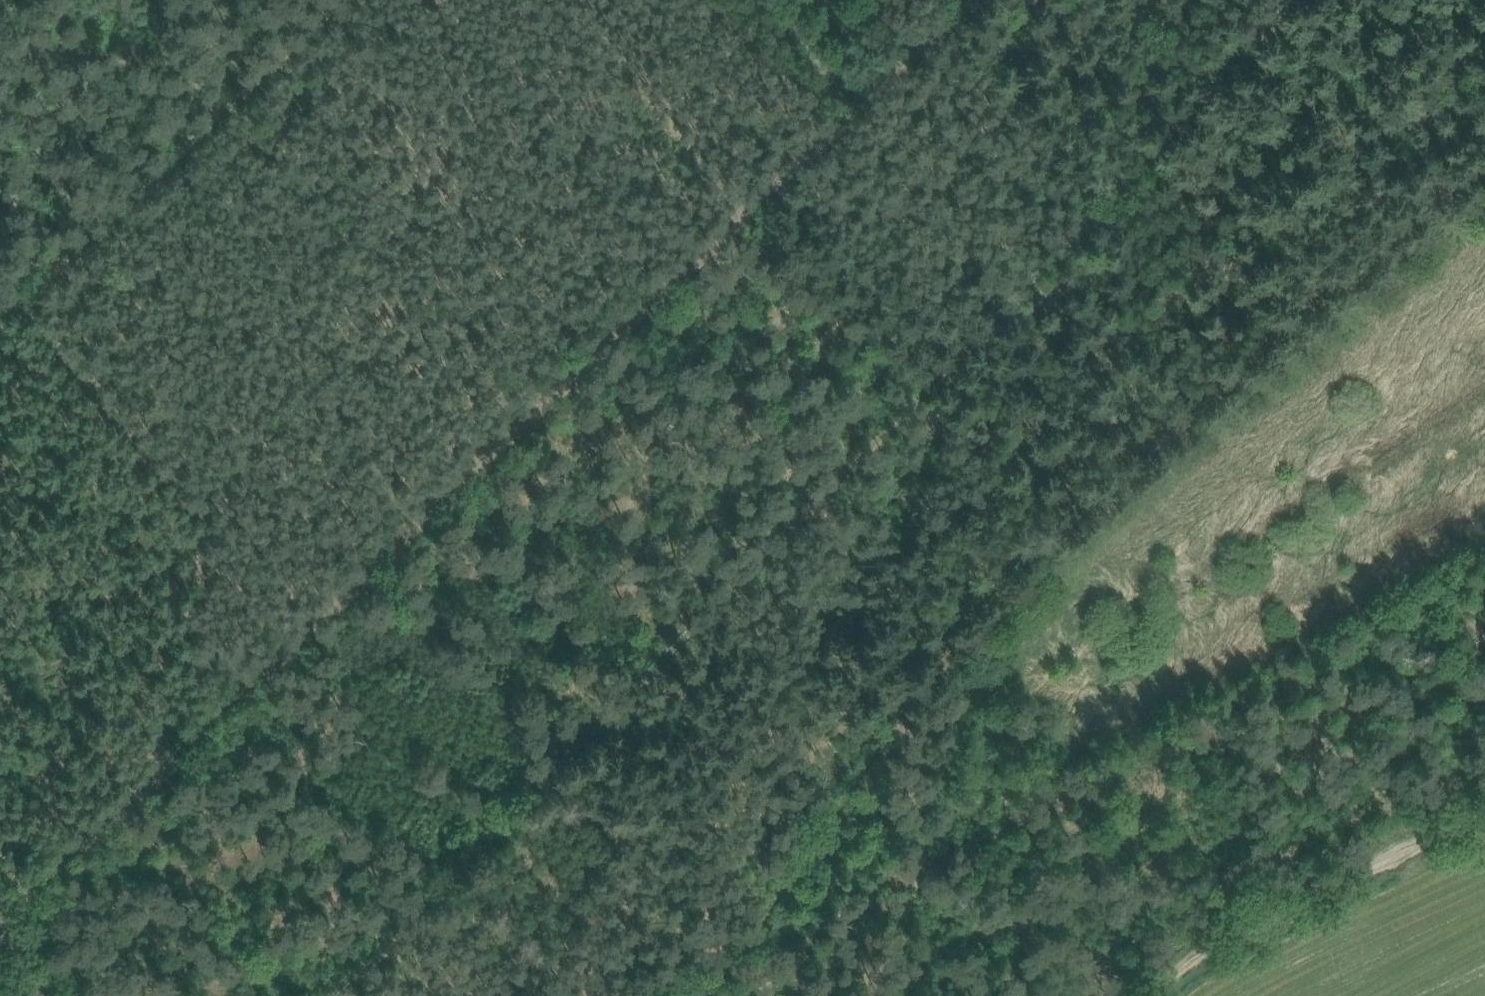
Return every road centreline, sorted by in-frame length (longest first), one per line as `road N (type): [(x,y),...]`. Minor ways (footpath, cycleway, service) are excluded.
road 1 (track): [(333,995),(1312,0)]
road 2 (track): [(0,910),(962,0)]
road 3 (track): [(0,299),(334,0)]
road 4 (track): [(1164,995),(1190,972),(1484,824)]

